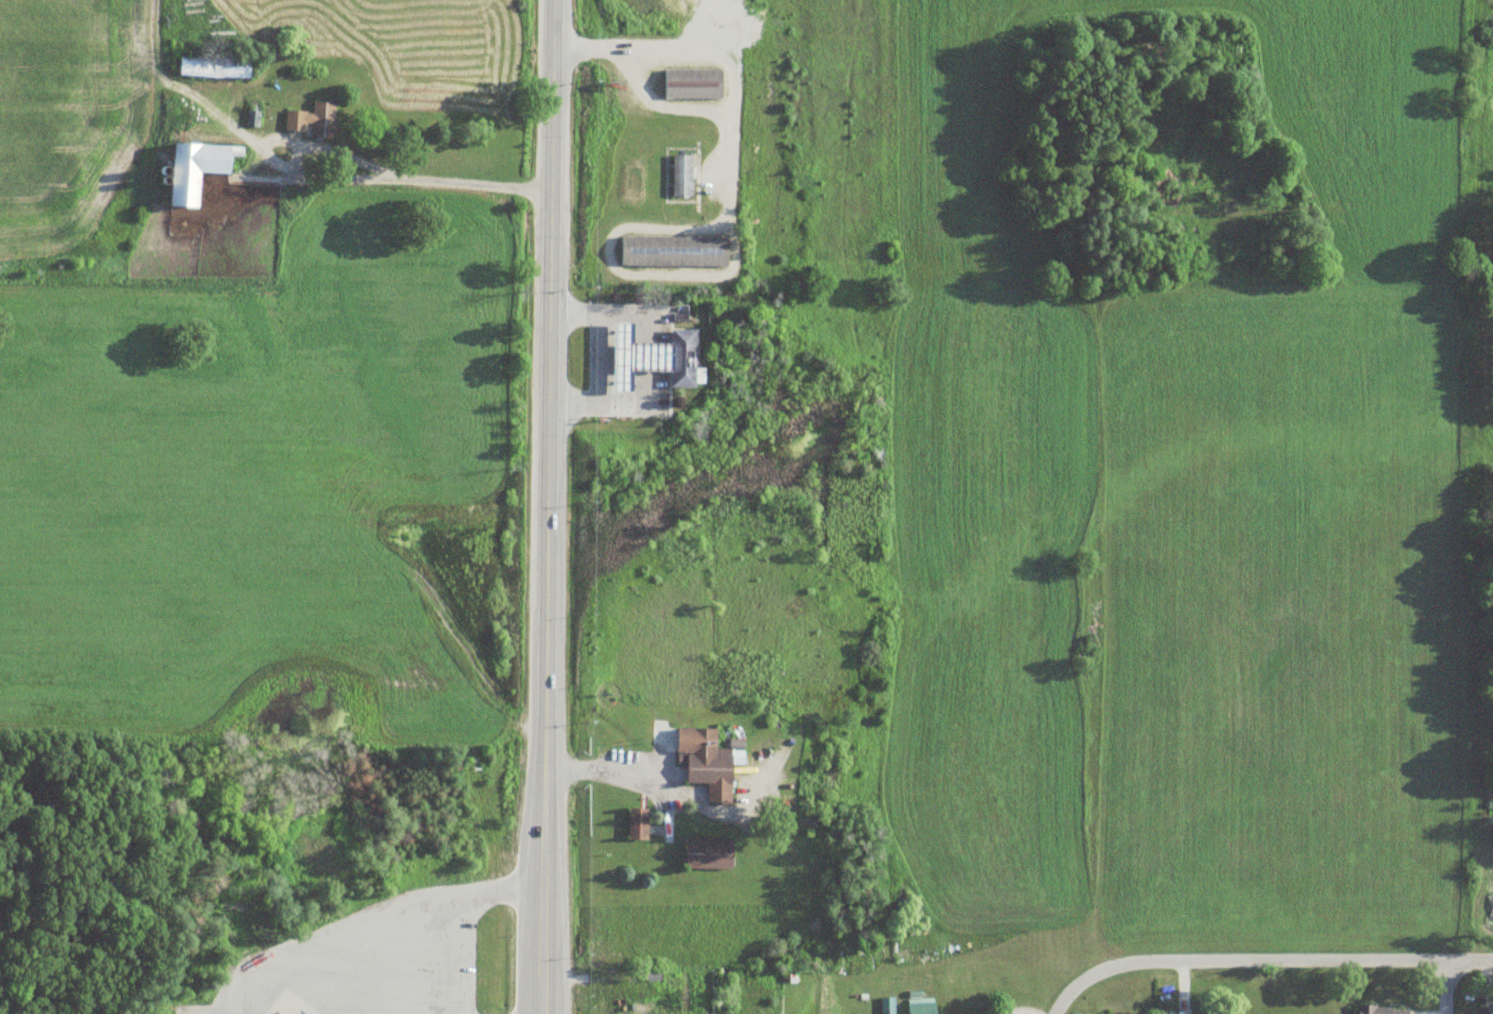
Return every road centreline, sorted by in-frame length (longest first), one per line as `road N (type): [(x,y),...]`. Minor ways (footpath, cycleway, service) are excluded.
road 1 (tertiary): [(541,1013),(554,0)]
road 2 (residential): [(1492,958),(1104,965)]

